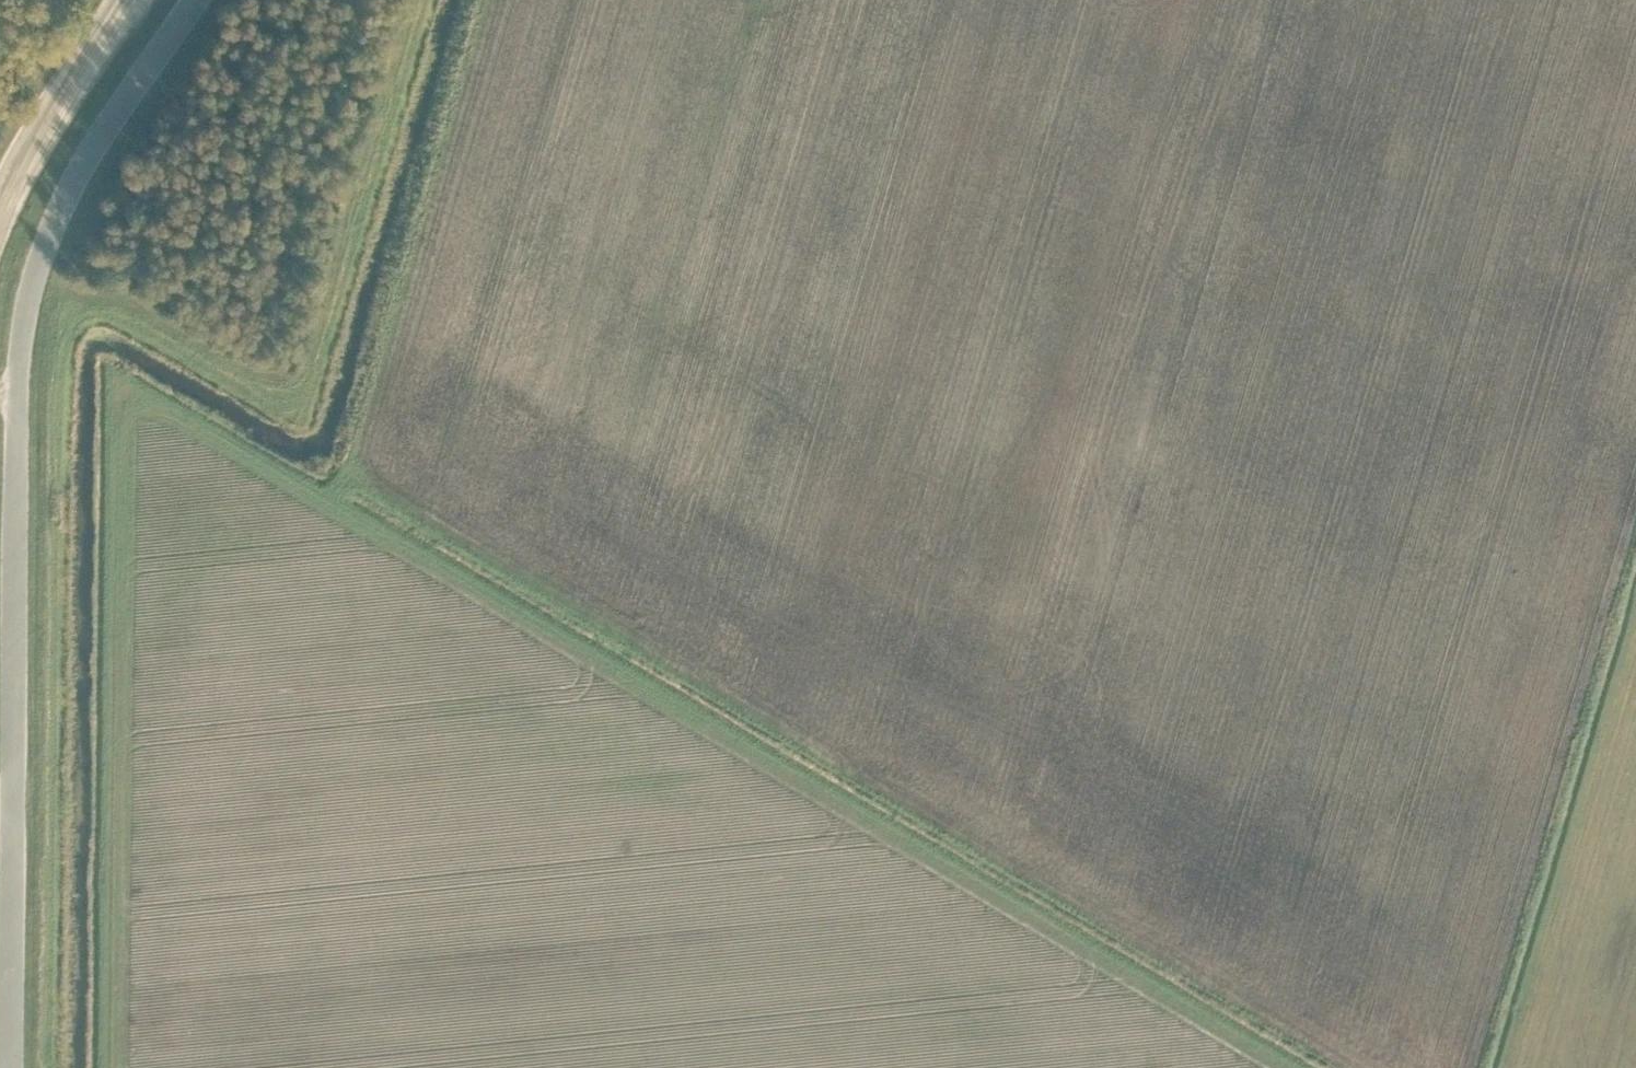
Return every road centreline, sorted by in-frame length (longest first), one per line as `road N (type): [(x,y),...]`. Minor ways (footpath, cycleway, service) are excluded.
road 1 (track): [(0,221),(126,0)]

